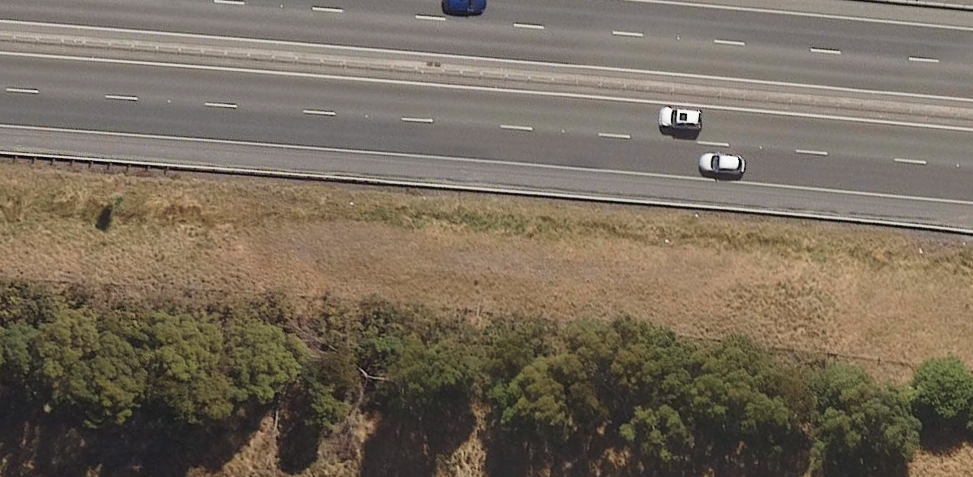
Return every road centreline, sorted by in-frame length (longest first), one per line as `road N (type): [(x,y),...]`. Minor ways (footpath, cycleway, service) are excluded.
road 1 (motorway): [(972,169),(0,90)]
road 2 (motorway): [(130,0),(972,70)]

